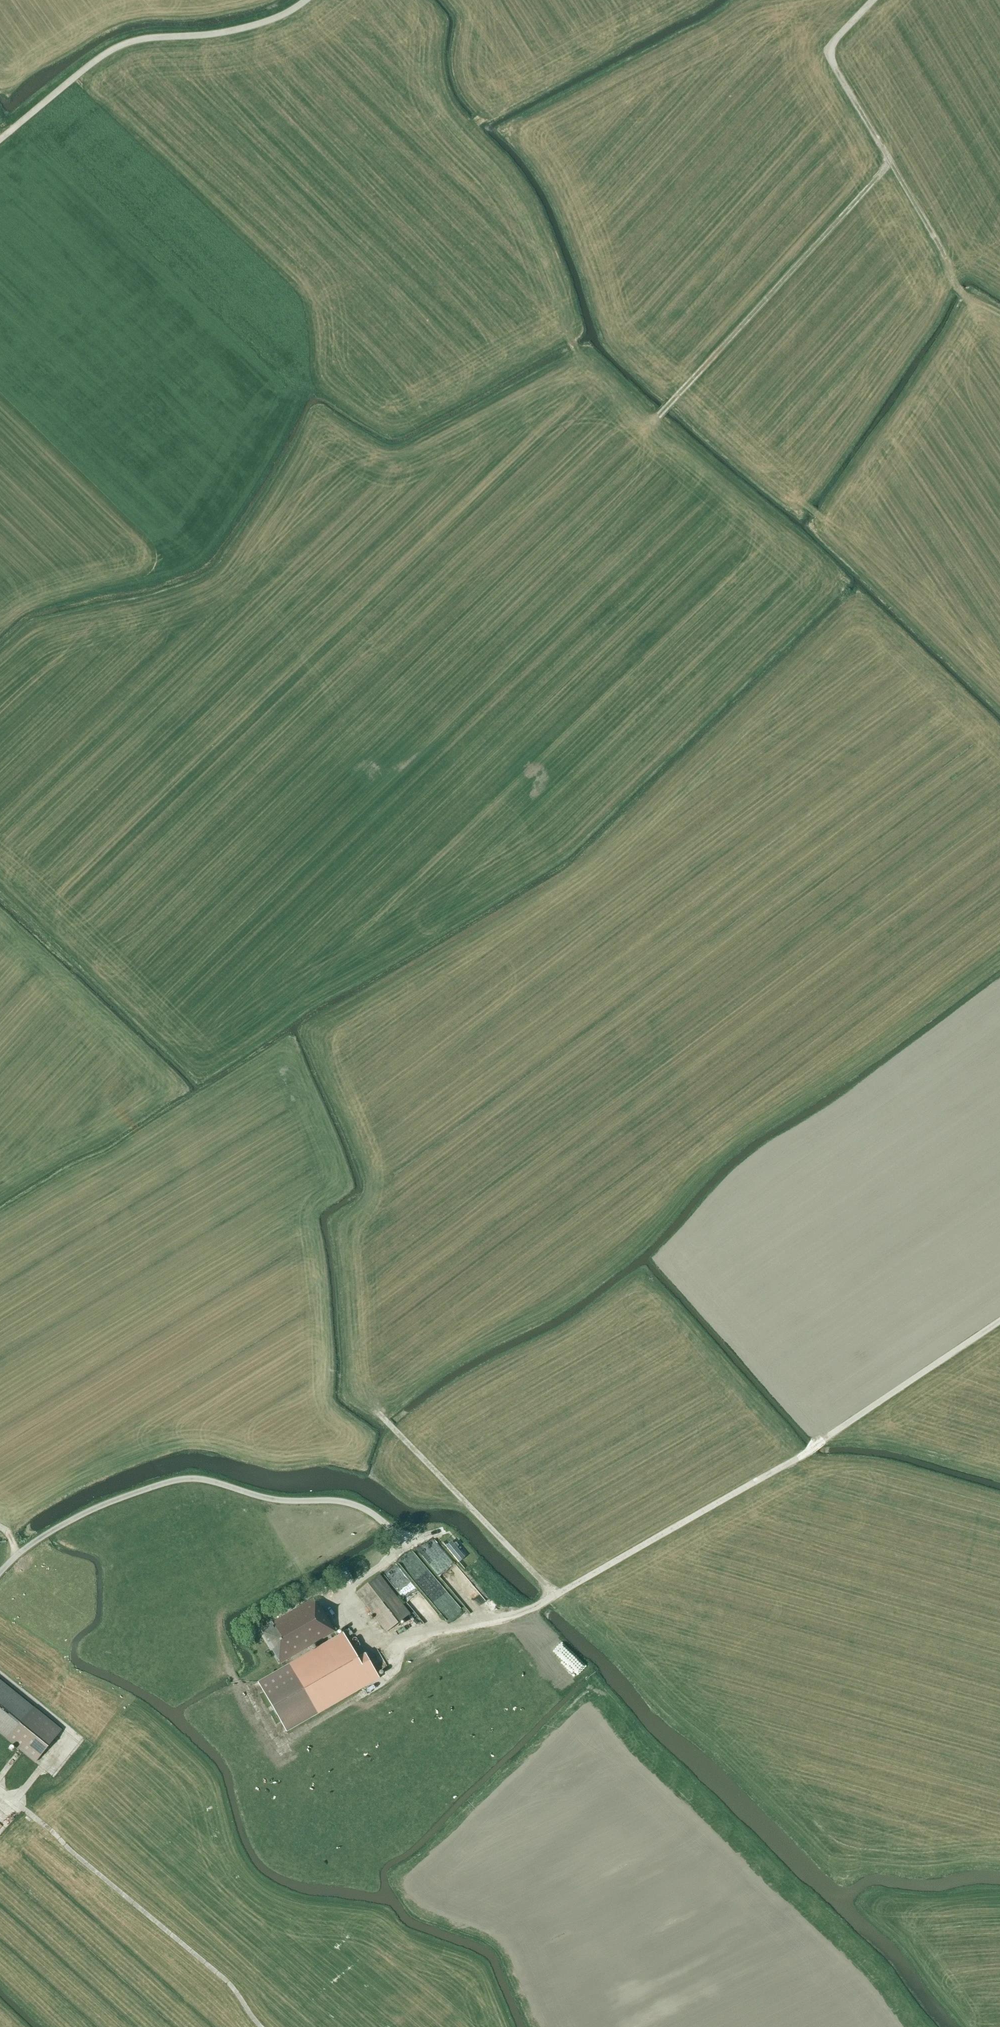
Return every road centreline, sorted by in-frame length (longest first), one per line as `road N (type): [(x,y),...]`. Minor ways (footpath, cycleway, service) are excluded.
road 1 (track): [(394,1637),(532,1609),(813,1450),(999,1320)]
road 2 (unclassified): [(0,1573),(80,1516),(182,1480),(280,1501),(349,1504),(388,1527)]
road 3 (track): [(0,1788),(226,1981),(261,2026)]
road 4 (track): [(306,0),(261,24),(112,48),(0,141)]
road 5 (track): [(890,162),(657,417)]
road 6 (track): [(945,256),(831,60),(832,43),(873,0)]

